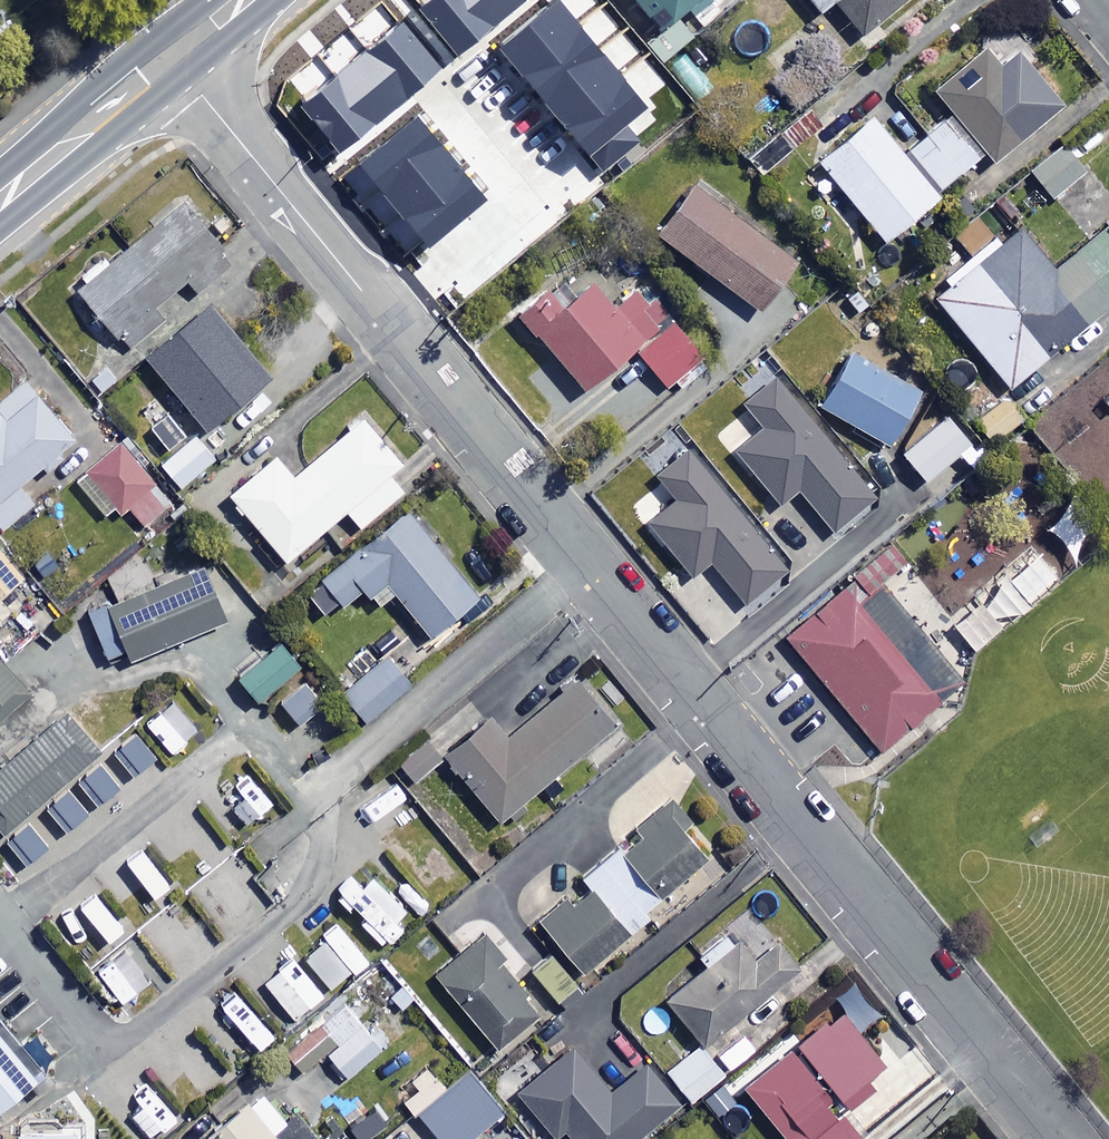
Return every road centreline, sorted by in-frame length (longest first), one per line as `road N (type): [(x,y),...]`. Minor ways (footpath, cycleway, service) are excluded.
road 1 (residential): [(171,57),(1058,1138)]
road 2 (trunk): [(0,199),(171,57)]

